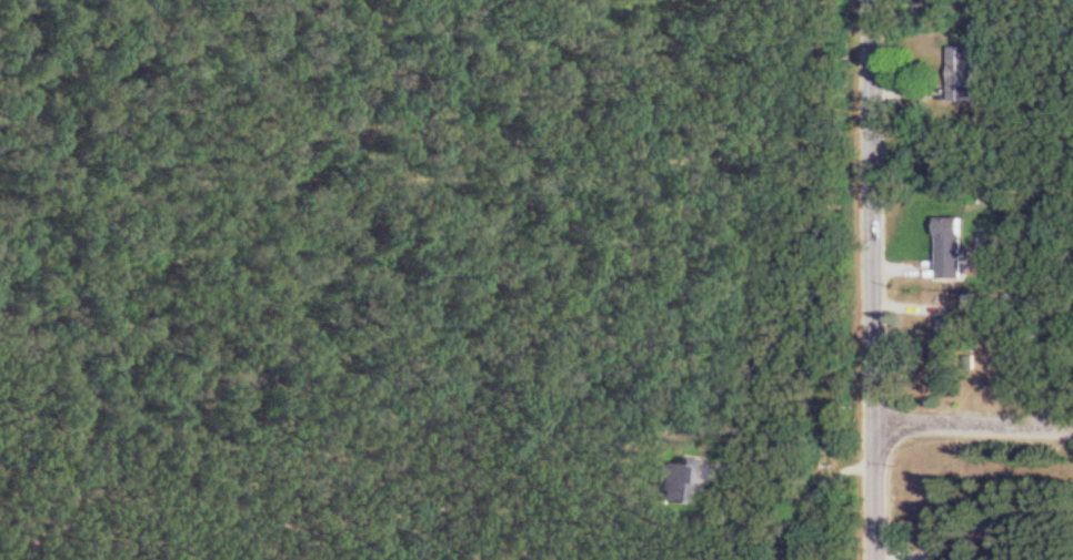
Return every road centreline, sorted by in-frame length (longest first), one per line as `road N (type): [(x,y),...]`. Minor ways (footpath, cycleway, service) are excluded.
road 1 (tertiary): [(869,0),(876,559)]
road 2 (residential): [(1072,430),(879,422)]

